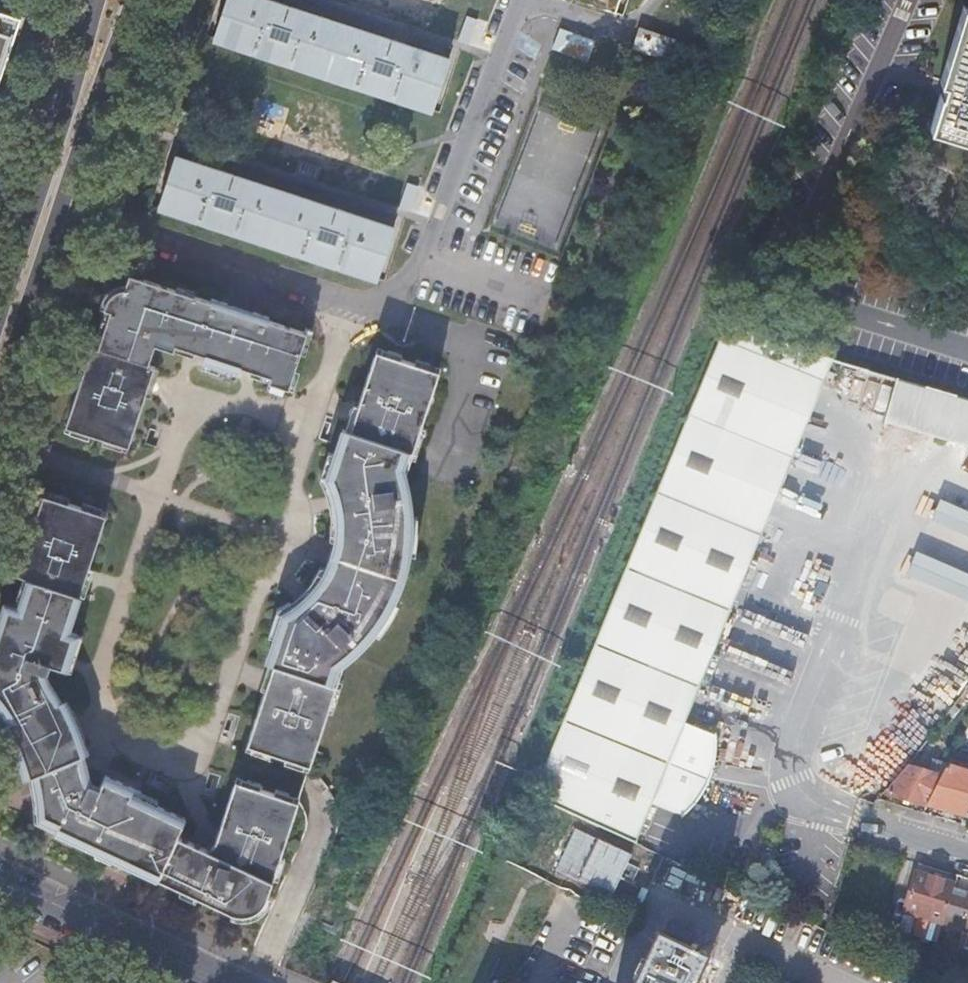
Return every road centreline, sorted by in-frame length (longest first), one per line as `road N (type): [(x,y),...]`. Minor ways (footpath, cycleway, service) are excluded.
road 1 (residential): [(918,0),(803,251),(822,299),(967,352)]
road 2 (tertiary): [(115,0),(0,352)]
road 3 (tertiary): [(224,982),(0,880)]

